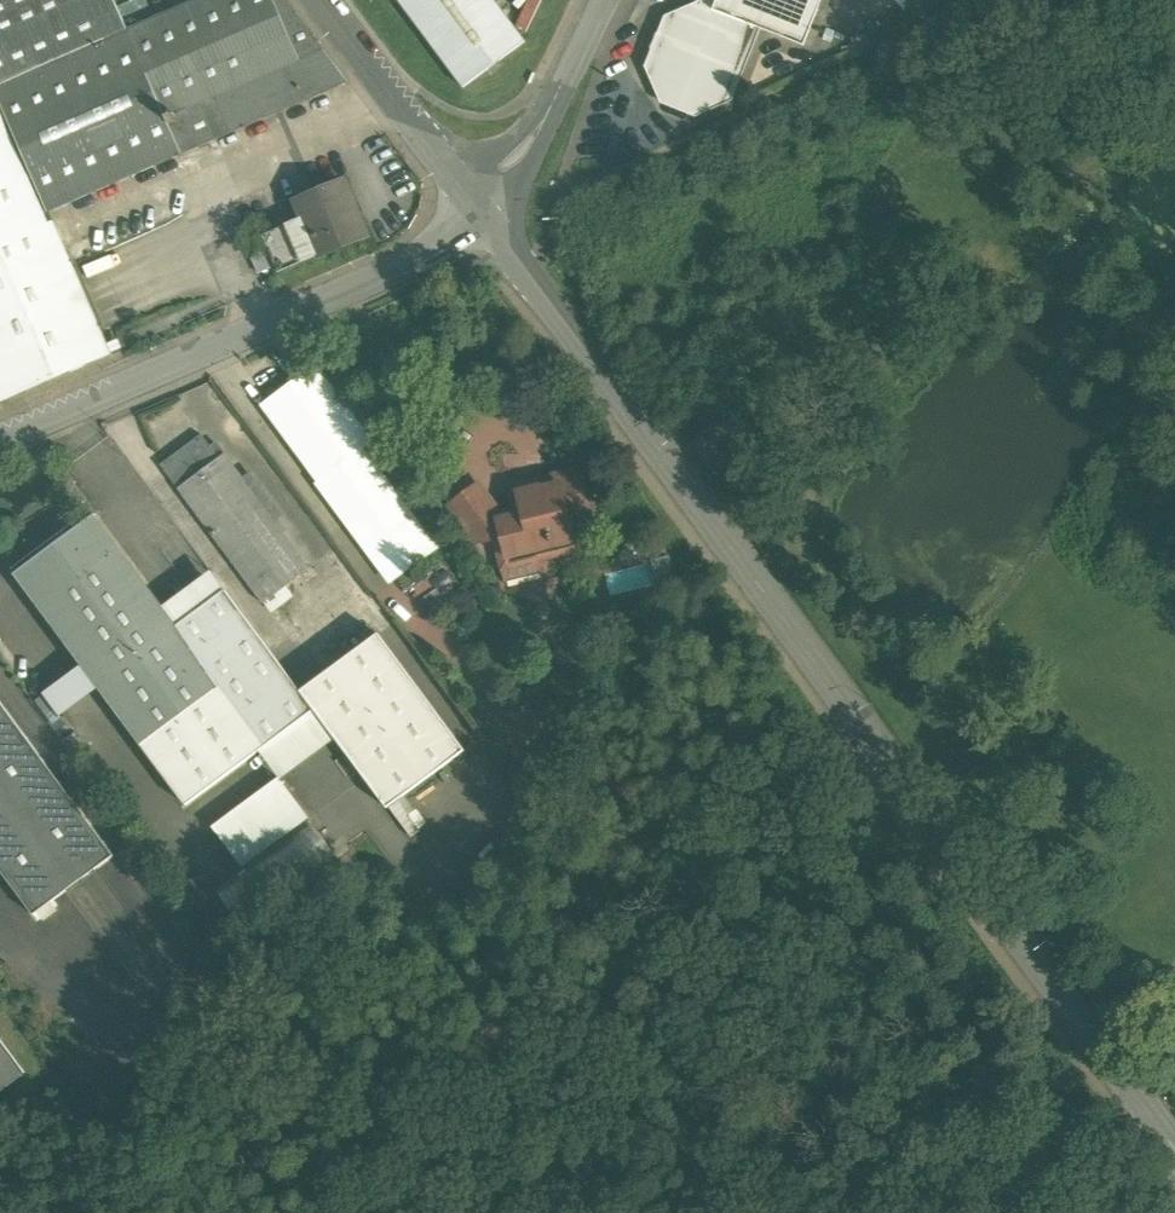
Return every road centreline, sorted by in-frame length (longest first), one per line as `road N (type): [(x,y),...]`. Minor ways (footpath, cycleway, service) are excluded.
road 1 (tertiary): [(480,208),(525,258),(1174,1141)]
road 2 (unclassified): [(0,442),(445,243),(480,208)]
road 3 (tertiary): [(317,0),(480,208)]
road 4 (tertiary): [(480,208),(516,176),(605,0)]

